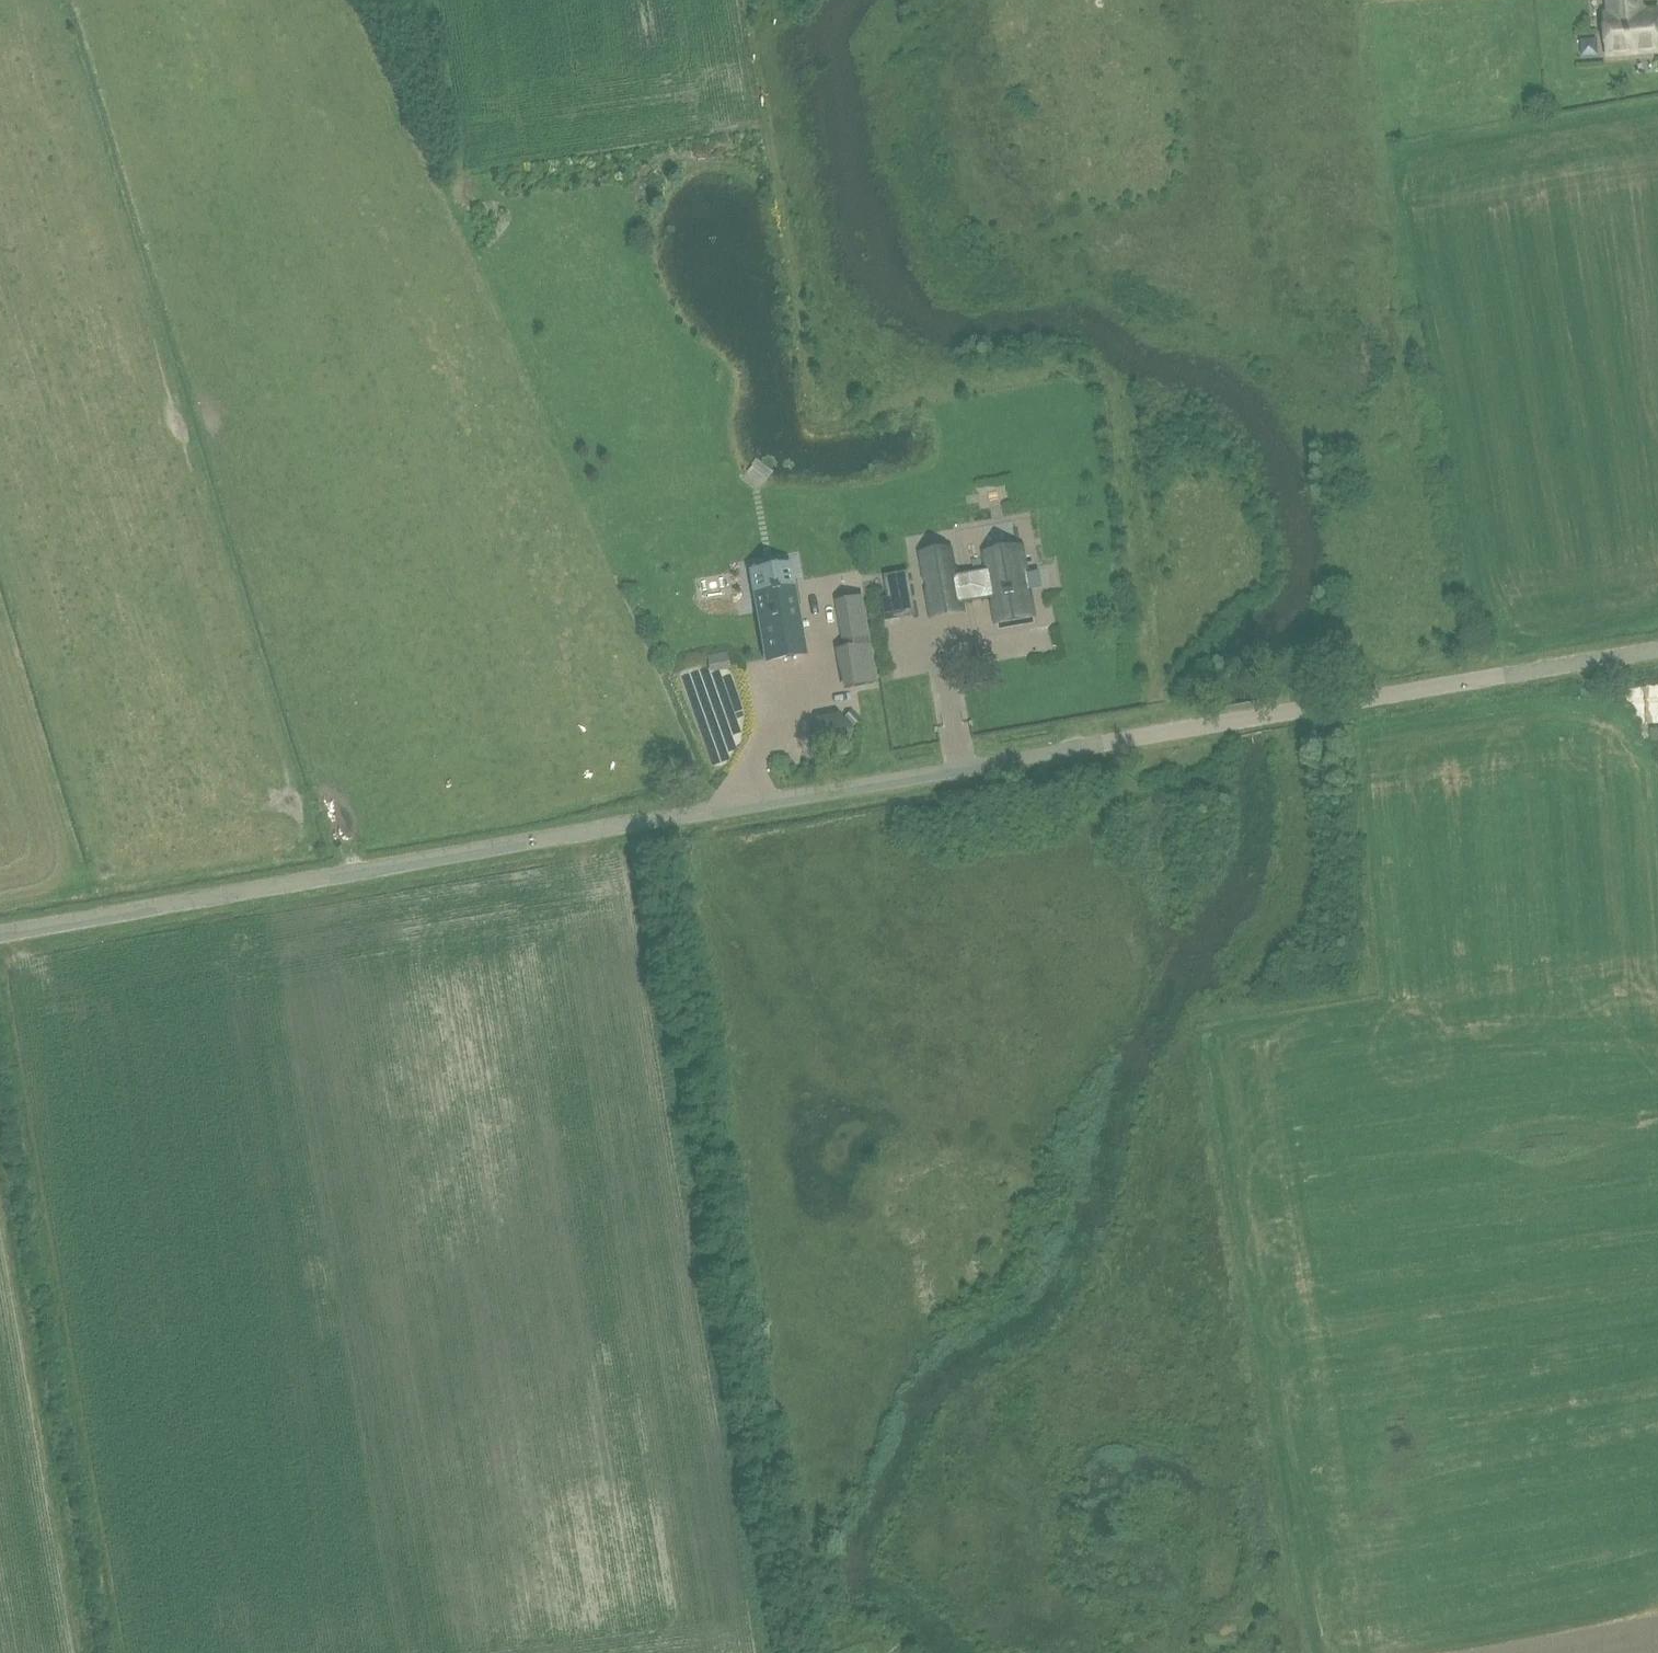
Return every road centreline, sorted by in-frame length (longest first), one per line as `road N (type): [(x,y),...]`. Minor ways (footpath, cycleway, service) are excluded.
road 1 (unclassified): [(0,936),(1657,650)]

